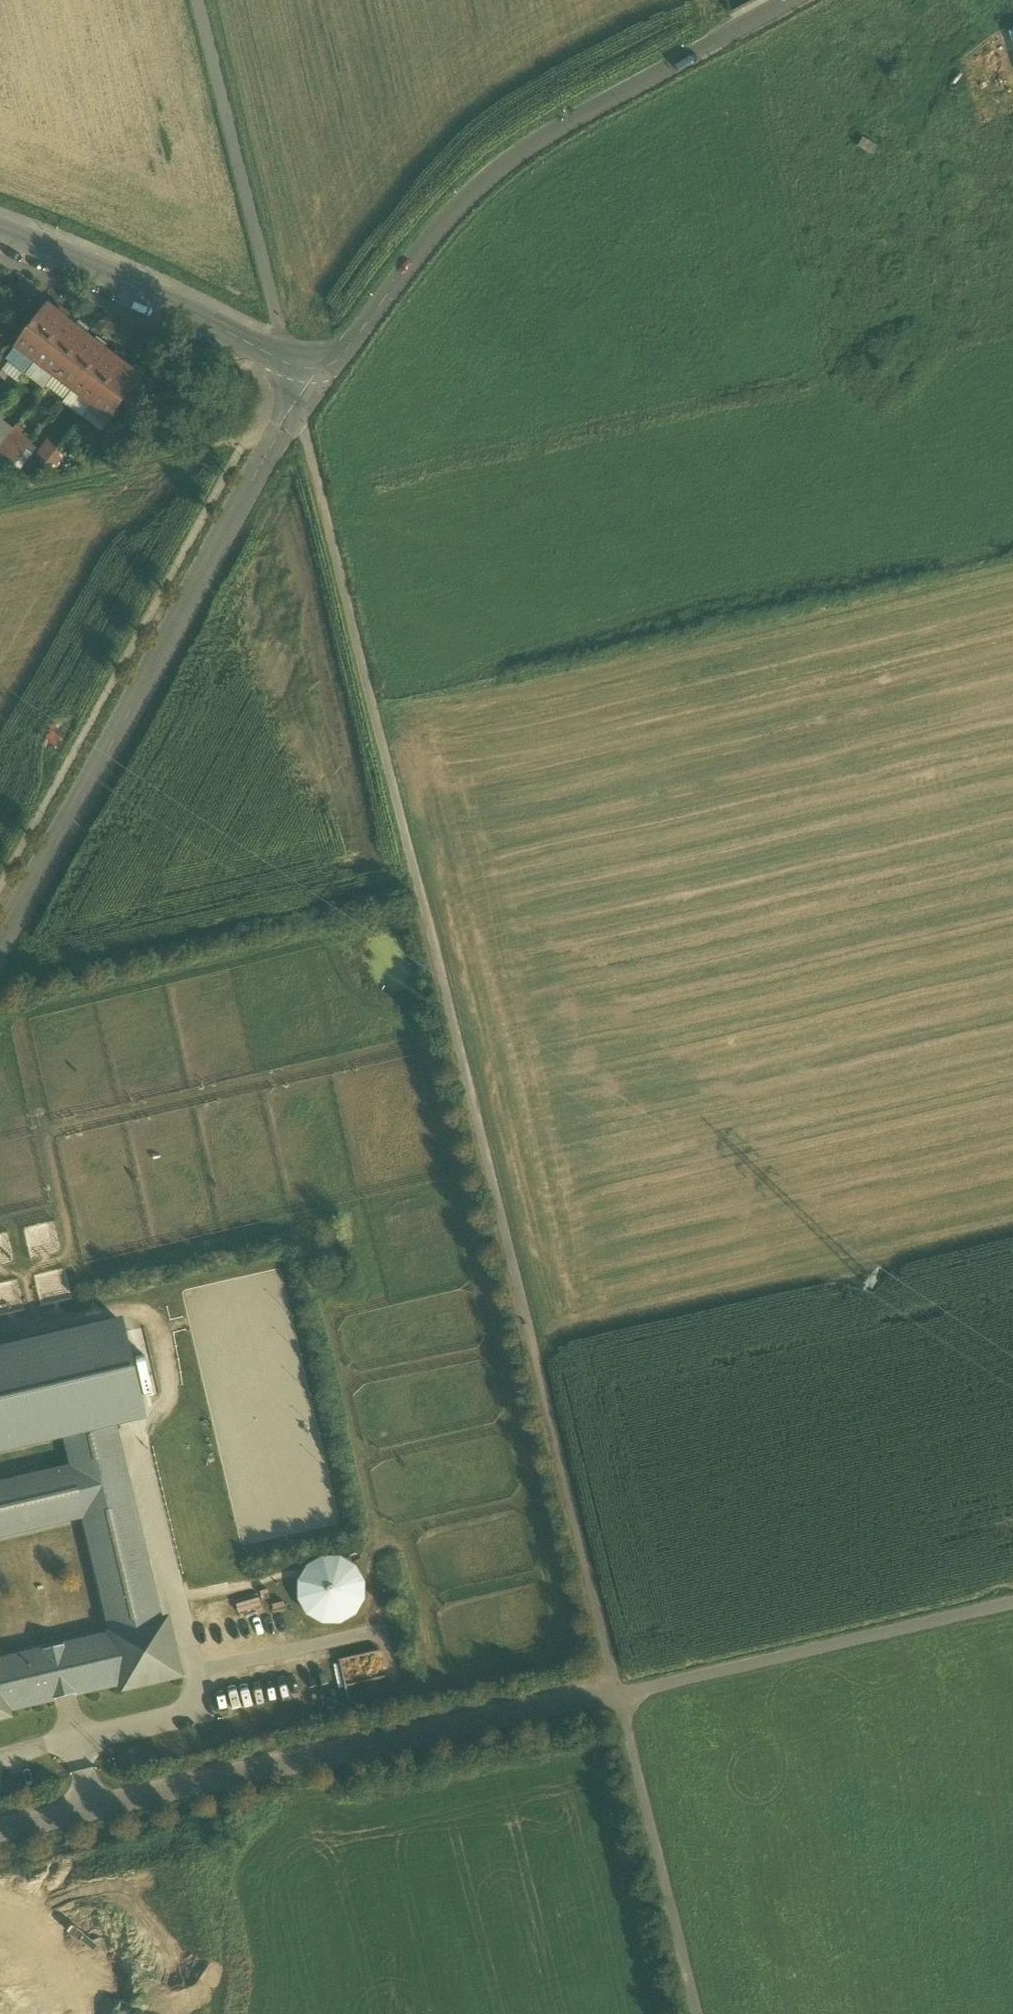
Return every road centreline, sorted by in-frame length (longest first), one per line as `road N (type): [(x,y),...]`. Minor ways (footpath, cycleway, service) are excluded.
road 1 (unclassified): [(0,944),(284,422),(299,368)]
road 2 (unclassified): [(0,1833),(622,1693)]
road 3 (unclassified): [(792,0),(504,163),(421,249),(331,366),(299,368)]
road 4 (track): [(1012,1605),(622,1693)]
road 5 (unclassified): [(299,368),(0,230)]

